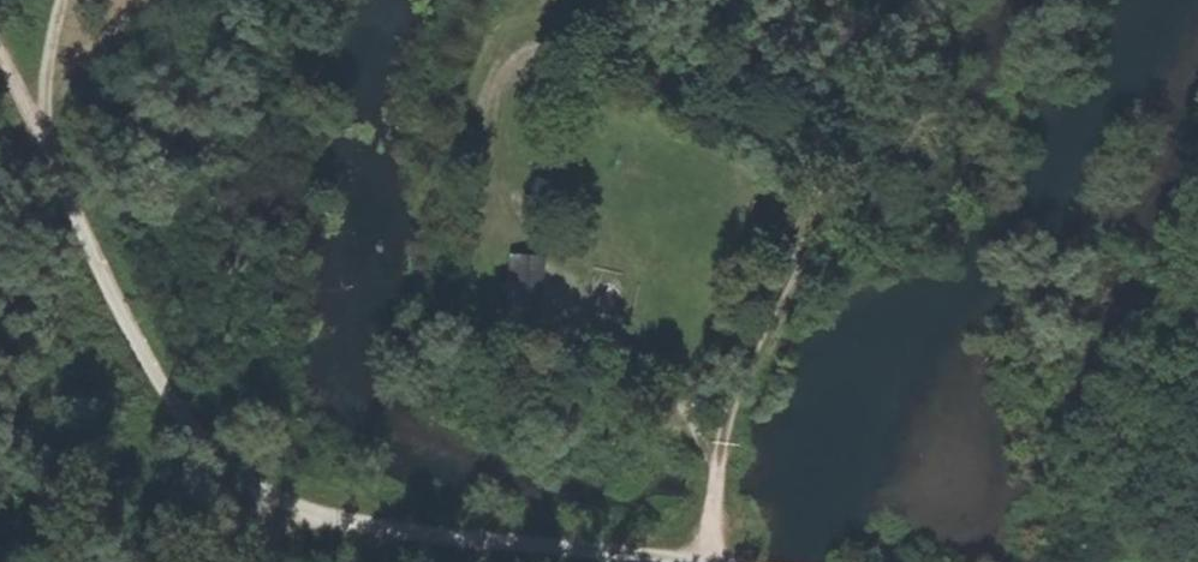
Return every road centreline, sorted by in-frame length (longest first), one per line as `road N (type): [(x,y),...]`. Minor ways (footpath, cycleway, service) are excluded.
road 1 (track): [(713,561),(717,479),(682,393),(632,359),(511,333),(489,308),(488,110),(503,75),(533,42)]
road 2 (track): [(717,479),(732,410),(933,0)]
road 3 (track): [(34,119),(171,399),(238,473),(280,502)]
road 4 (track): [(280,502),(374,529),(686,561)]
road 5 (track): [(61,0),(43,80),(46,109),(34,119)]

